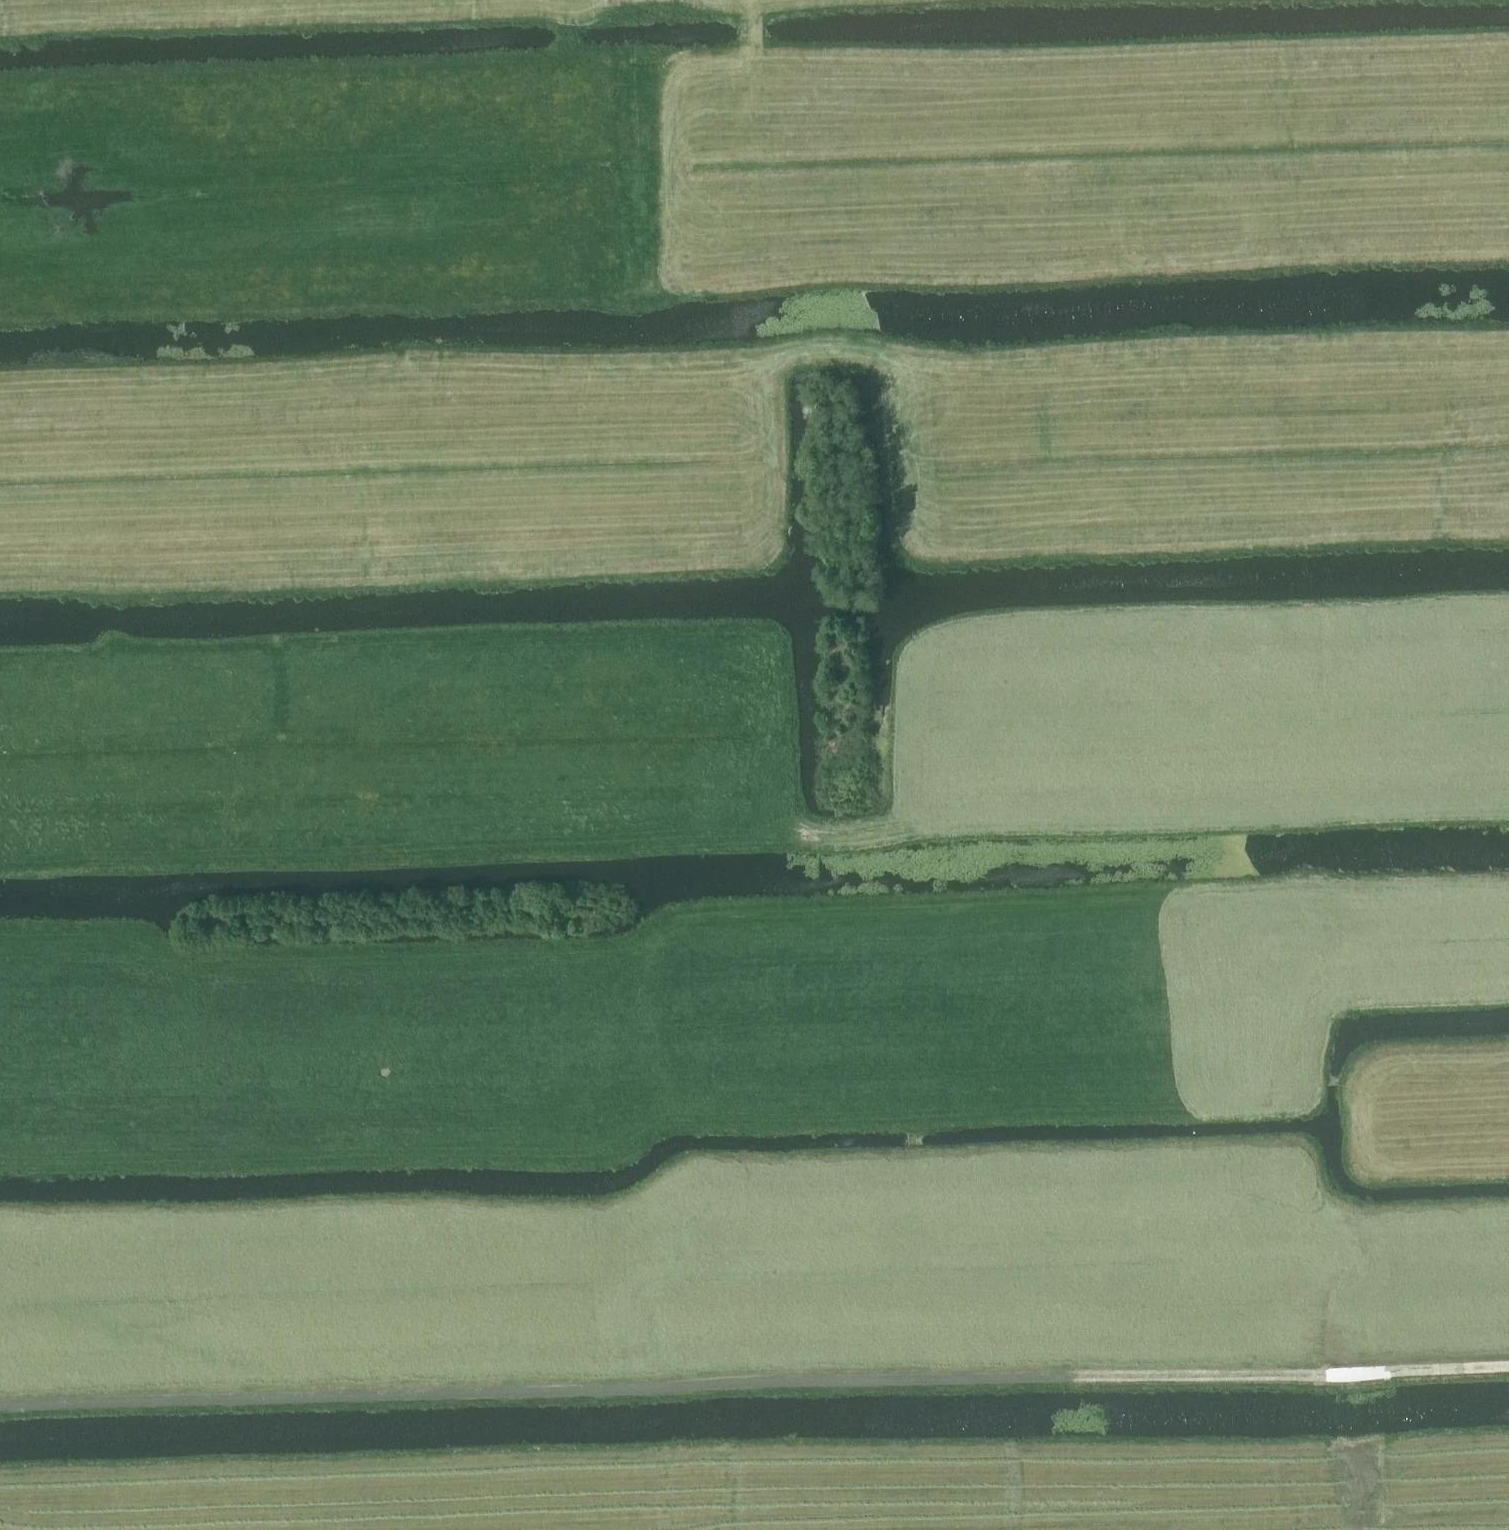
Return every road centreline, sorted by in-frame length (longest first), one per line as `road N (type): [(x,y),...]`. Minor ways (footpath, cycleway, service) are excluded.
road 1 (track): [(1508,1361),(1334,1367)]

